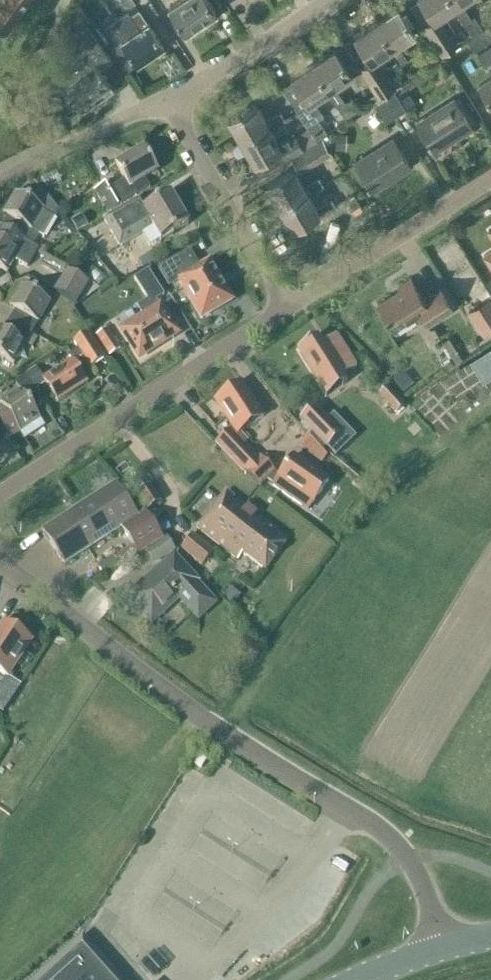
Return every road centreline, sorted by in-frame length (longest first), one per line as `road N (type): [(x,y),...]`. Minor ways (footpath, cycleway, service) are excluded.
road 1 (residential): [(442,942),(406,857),(377,828),(156,684),(0,560)]
road 2 (residential): [(0,486),(288,312)]
road 3 (residential): [(288,312),(176,98)]
road 4 (residential): [(288,312),(490,180)]
road 5 (residential): [(176,98),(0,166)]
road 6 (residential): [(176,98),(326,0)]

